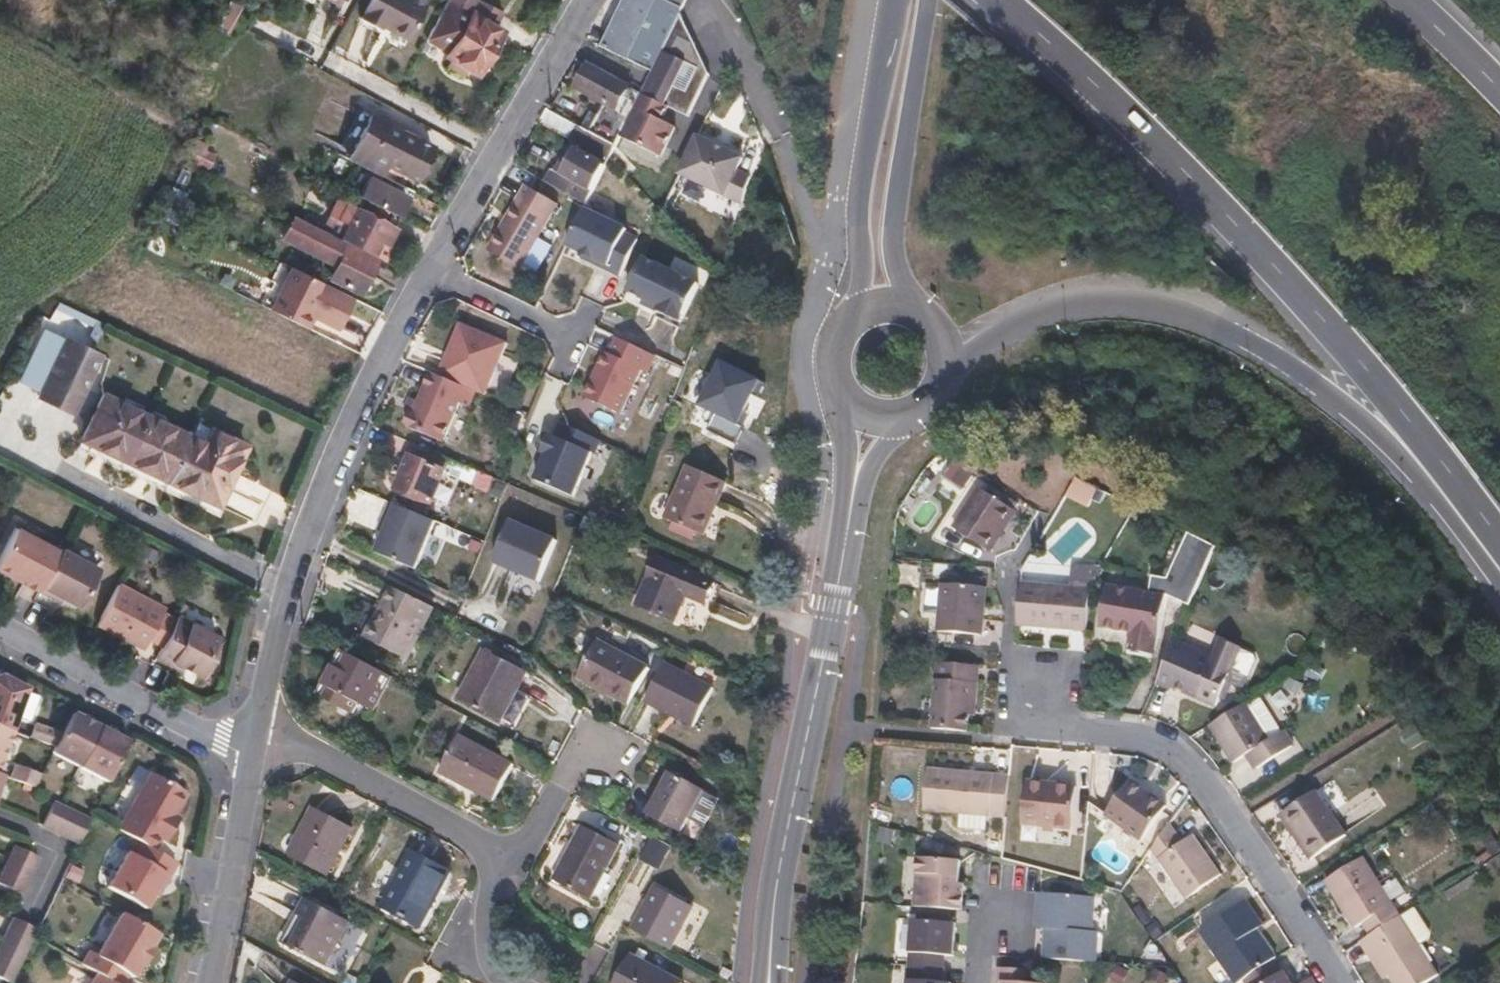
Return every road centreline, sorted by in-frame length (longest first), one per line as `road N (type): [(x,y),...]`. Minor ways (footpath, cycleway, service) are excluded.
road 1 (motorway): [(991,0),(1227,217),(1434,446),(1499,539)]
road 2 (motorway): [(941,367),(1009,323),(1061,309),(1172,312),(1269,357),(1381,430),(1499,557)]
road 3 (residential): [(1340,982),(1187,763),(1138,737),(1061,728),(1003,676),(1005,567),(1039,520)]
road 4 (residential): [(249,718),(274,596),(429,272)]
road 5 (tertiary): [(769,982),(771,922),(846,516)]
road 6 (tertiary): [(914,319),(895,233),(931,0)]
road 7 (tertiary): [(893,0),(862,224),(876,313)]
road 8 (residential): [(429,272),(582,0)]
road 9 (residential): [(249,718),(522,859)]
road 10 (residential): [(239,769),(0,640)]
road 11 (residential): [(204,982),(239,769)]
road 12 (track): [(841,727),(1002,739),(1034,709)]
road 13 (residential): [(429,272),(587,349)]
road 14 (residential): [(522,859),(476,957),(526,982)]
road 15 (residential): [(522,859),(590,739)]
road 16 (motorway): [(1499,93),(1404,0)]
road 17 (tertiary): [(845,393),(846,516)]

